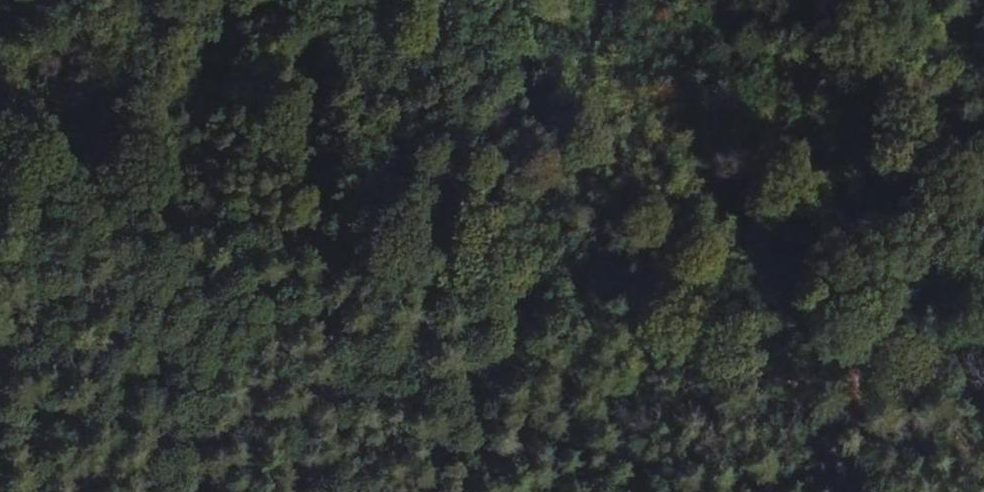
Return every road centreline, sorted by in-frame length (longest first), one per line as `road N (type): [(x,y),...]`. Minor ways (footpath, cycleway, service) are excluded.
road 1 (track): [(855,399),(0,171)]
road 2 (track): [(257,239),(191,129),(51,0)]
road 3 (track): [(812,268),(852,365),(855,399)]

